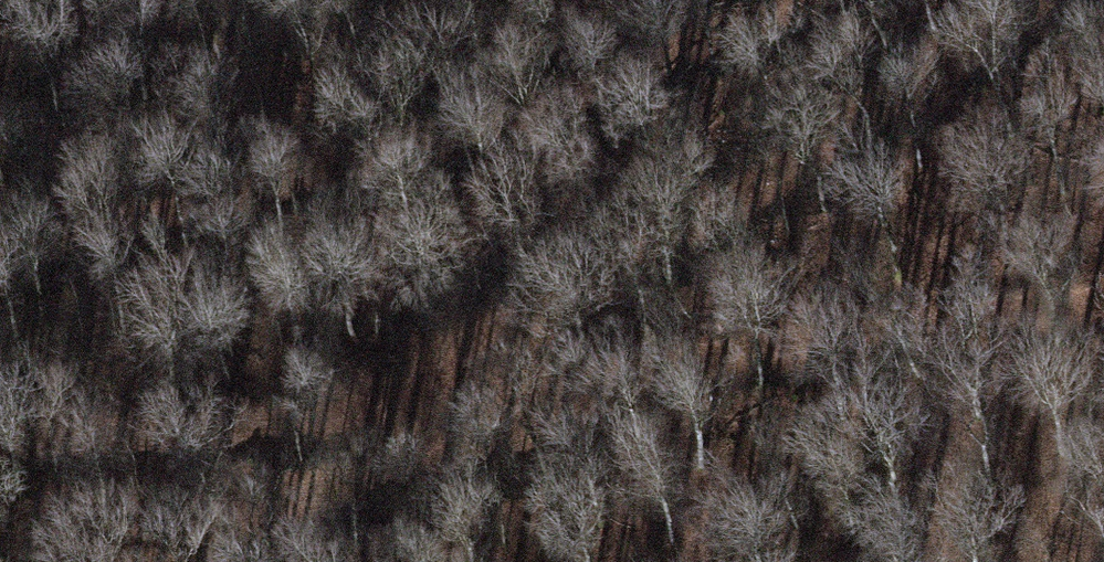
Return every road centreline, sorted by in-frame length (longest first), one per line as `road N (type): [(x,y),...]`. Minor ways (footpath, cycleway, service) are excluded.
road 1 (track): [(0,445),(314,430),(614,393),(922,323),(1103,301)]
road 2 (track): [(314,430),(685,232),(1042,0)]
road 3 (track): [(0,266),(378,139),(722,0)]
road 4 (track): [(314,430),(208,511),(88,561)]

